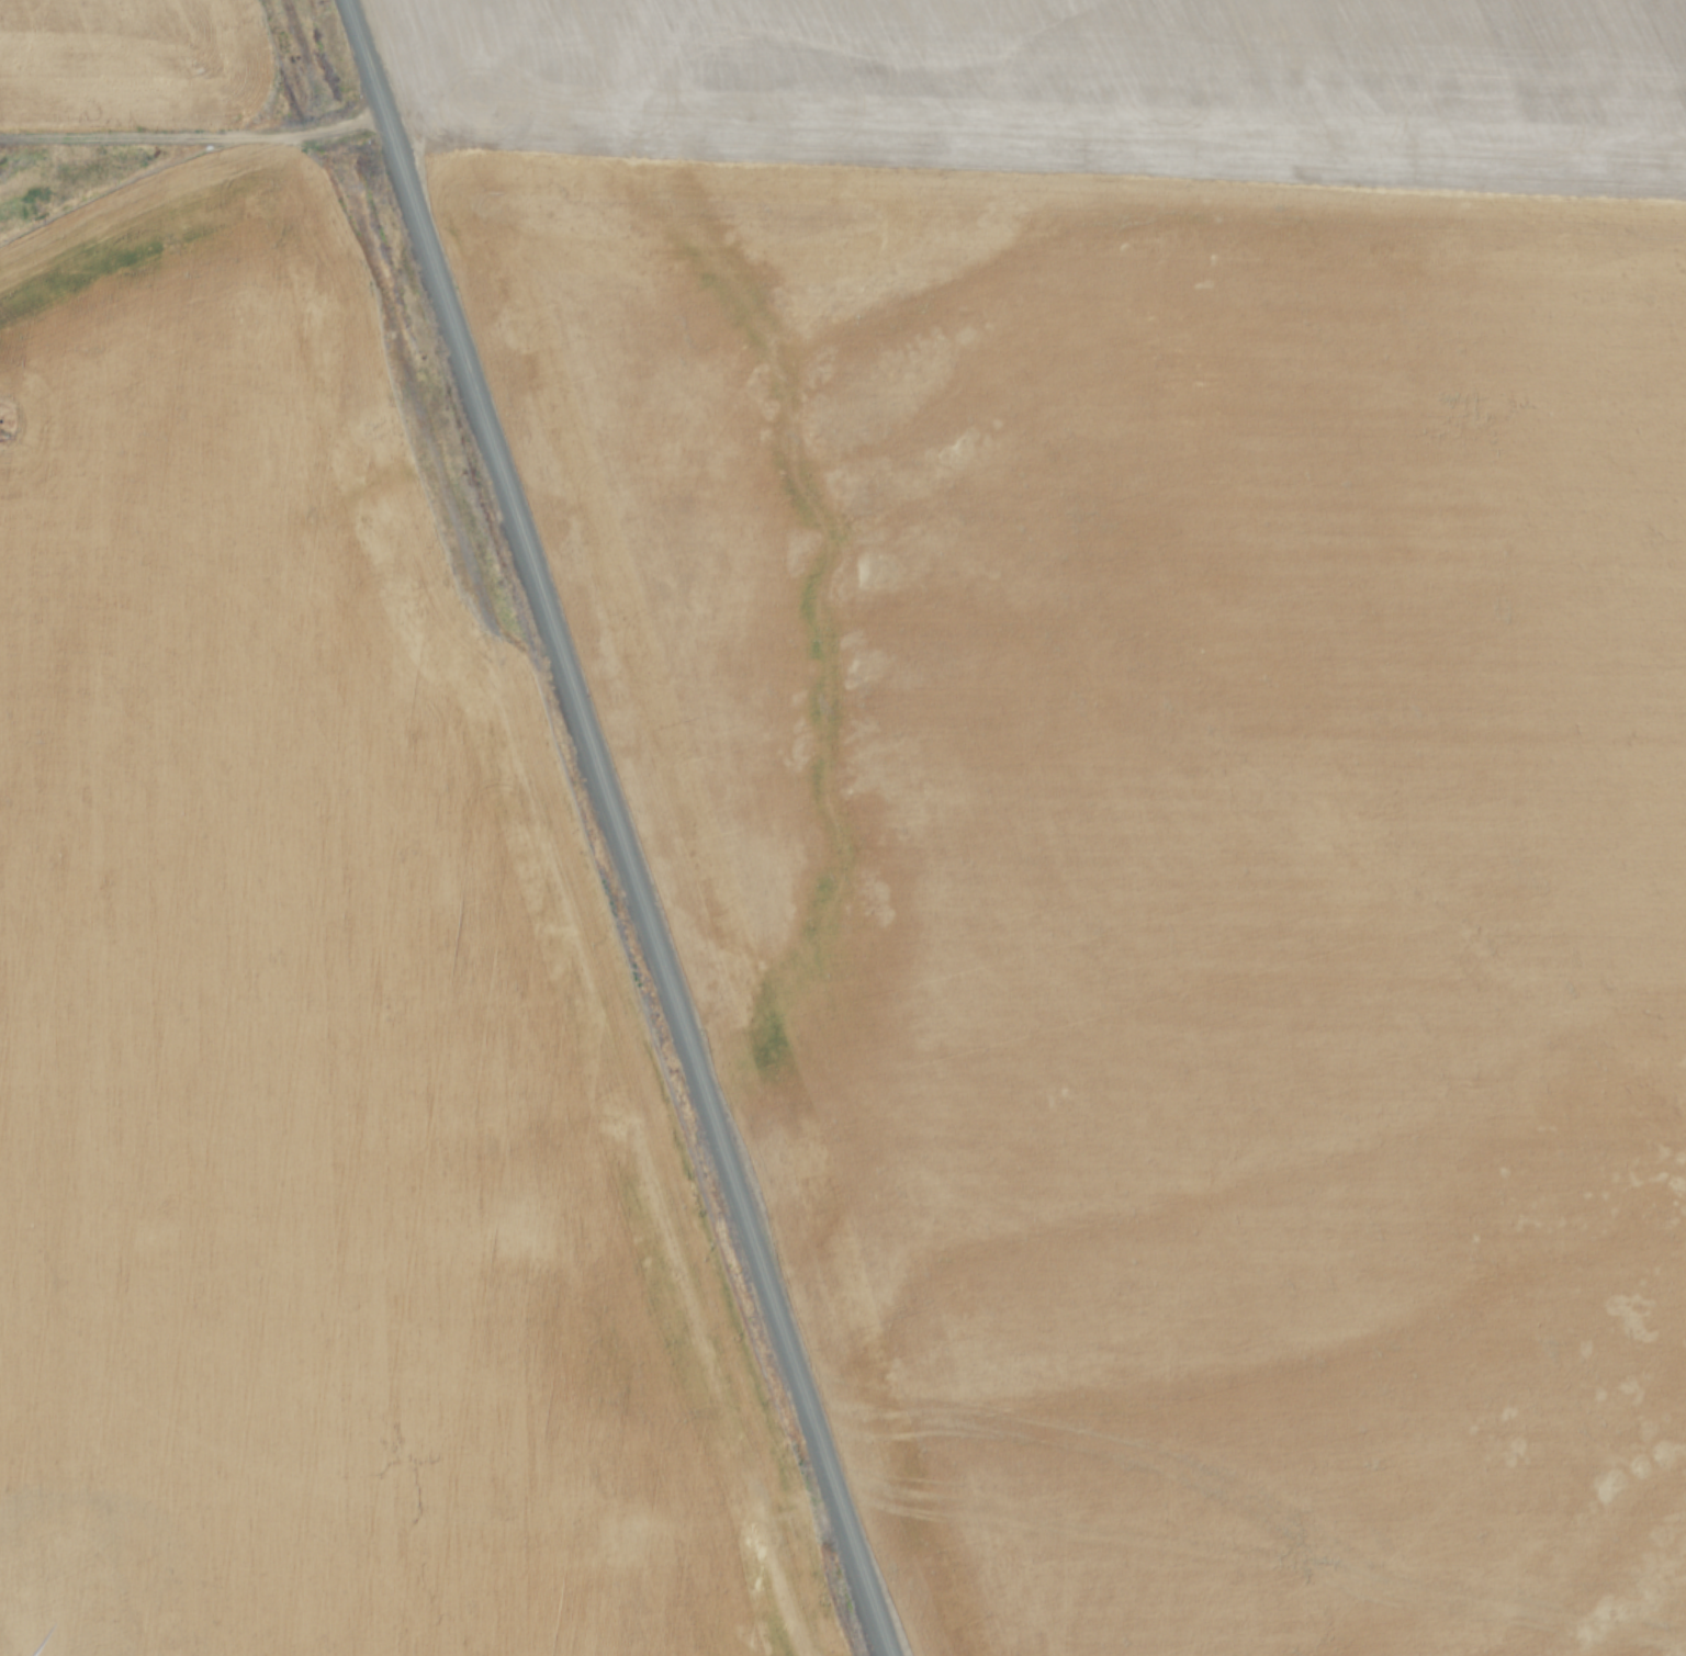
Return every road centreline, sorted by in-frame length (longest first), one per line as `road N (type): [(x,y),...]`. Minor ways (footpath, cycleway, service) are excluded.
road 1 (residential): [(886,1655),(574,729),(345,0)]

